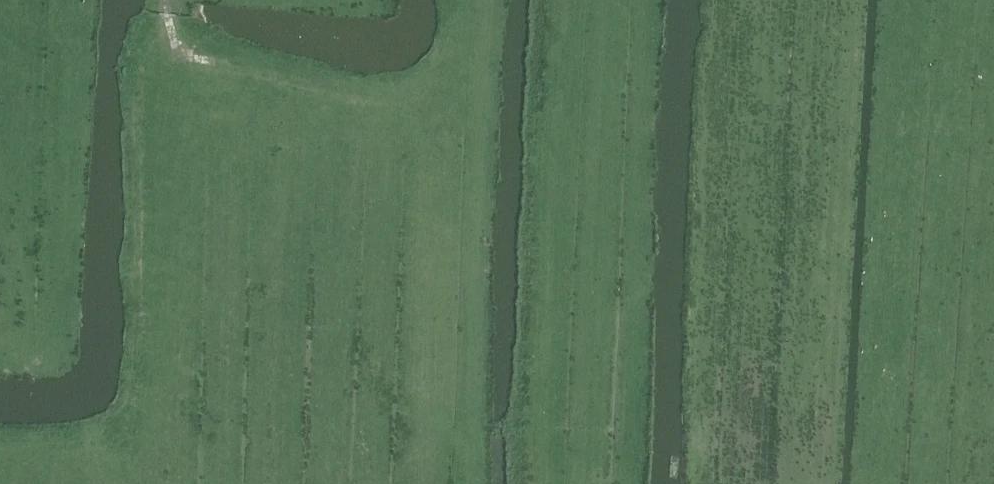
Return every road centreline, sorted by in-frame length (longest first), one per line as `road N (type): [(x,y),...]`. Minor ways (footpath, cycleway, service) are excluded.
road 1 (track): [(167,0),(176,51),(201,69),(438,122)]

